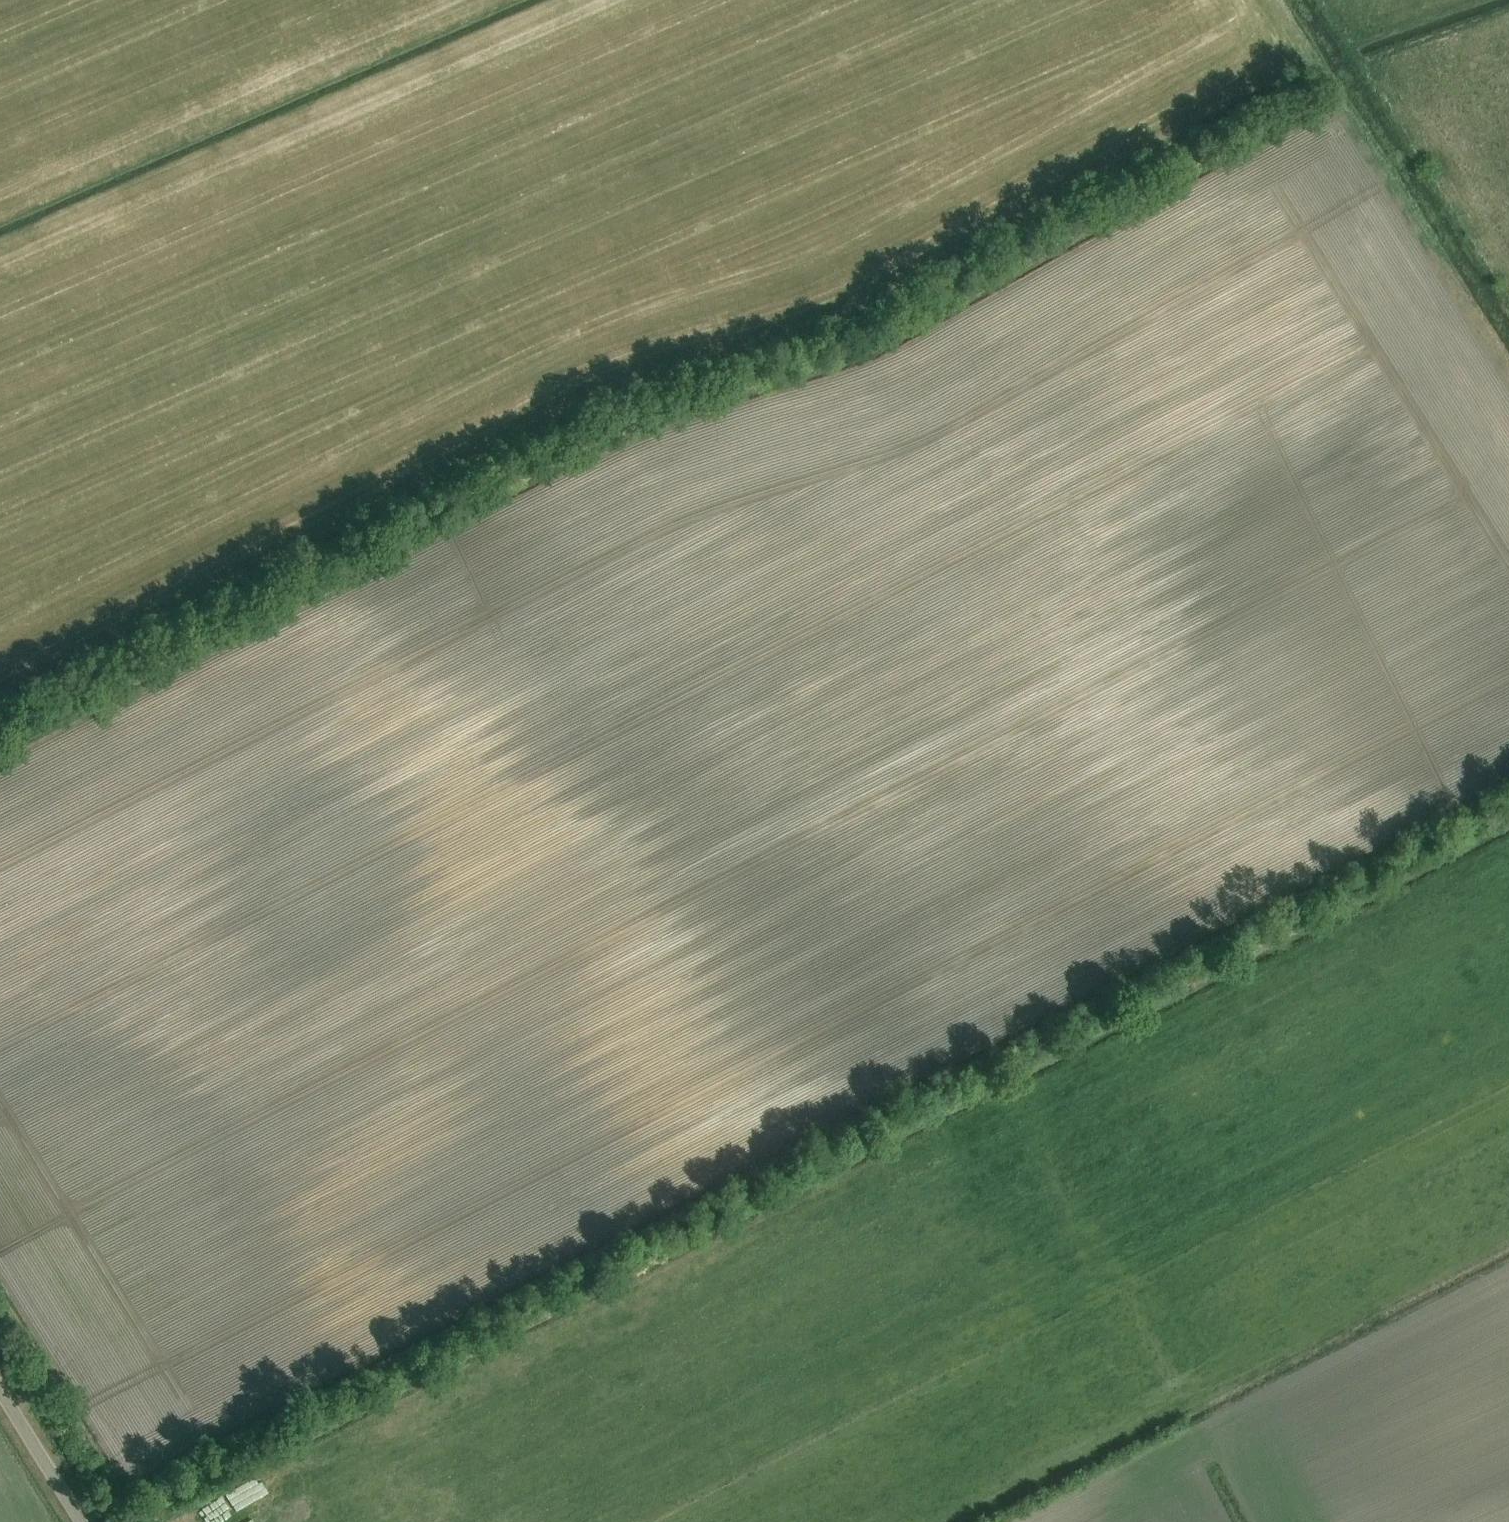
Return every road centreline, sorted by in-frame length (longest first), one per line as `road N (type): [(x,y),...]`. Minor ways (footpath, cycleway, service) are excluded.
road 1 (unclassified): [(82,1521),(0,1390)]

